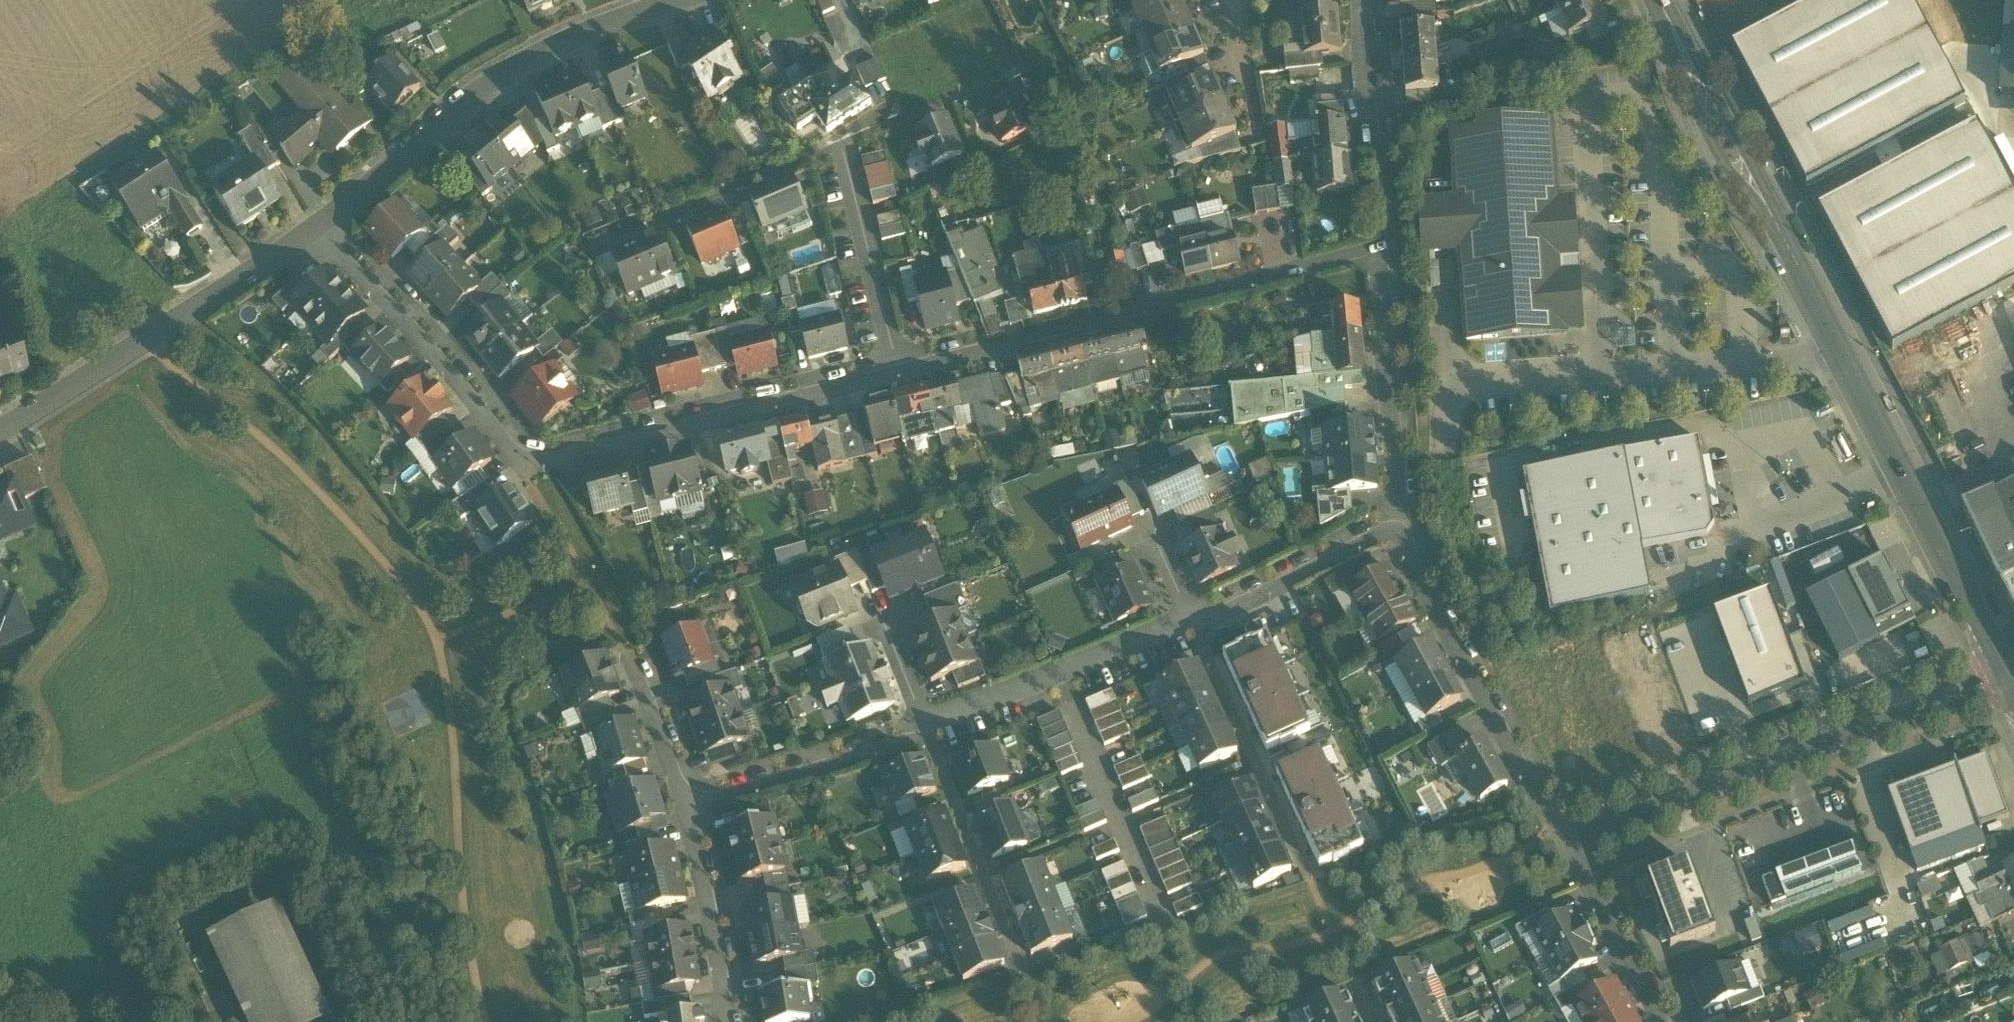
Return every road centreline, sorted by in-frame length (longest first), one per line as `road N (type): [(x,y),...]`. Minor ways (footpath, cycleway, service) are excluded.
road 1 (secondary): [(1659,0),(2010,680)]
road 2 (residential): [(898,366),(1392,254)]
road 3 (unclassified): [(2010,680),(1569,845)]
road 4 (residential): [(319,225),(531,50),(688,0)]
road 5 (residential): [(0,431),(319,225)]
road 6 (residential): [(534,466),(898,366)]
road 7 (residential): [(1413,522),(1428,585),(1569,845)]
road 8 (residential): [(534,466),(319,225)]
road 9 (residential): [(1197,625),(927,731)]
road 10 (residential): [(1197,625),(1309,877)]
road 11 (residential): [(1392,254),(1413,522)]
road 12 (residential): [(927,731),(1021,972)]
road 13 (residential): [(1376,0),(1392,254)]
road 14 (residential): [(927,731),(693,801)]
road 15 (residential): [(1413,522),(1197,625)]
road 16 (residential): [(898,366),(842,145)]
road 17 (residential): [(693,801),(731,1021)]
road 18 (residential): [(652,225),(842,145)]
road 19 (residential): [(1569,845),(1668,1021)]
road 20 (residential): [(842,145),(1021,70)]
road 21 (residential): [(637,657),(693,801)]

